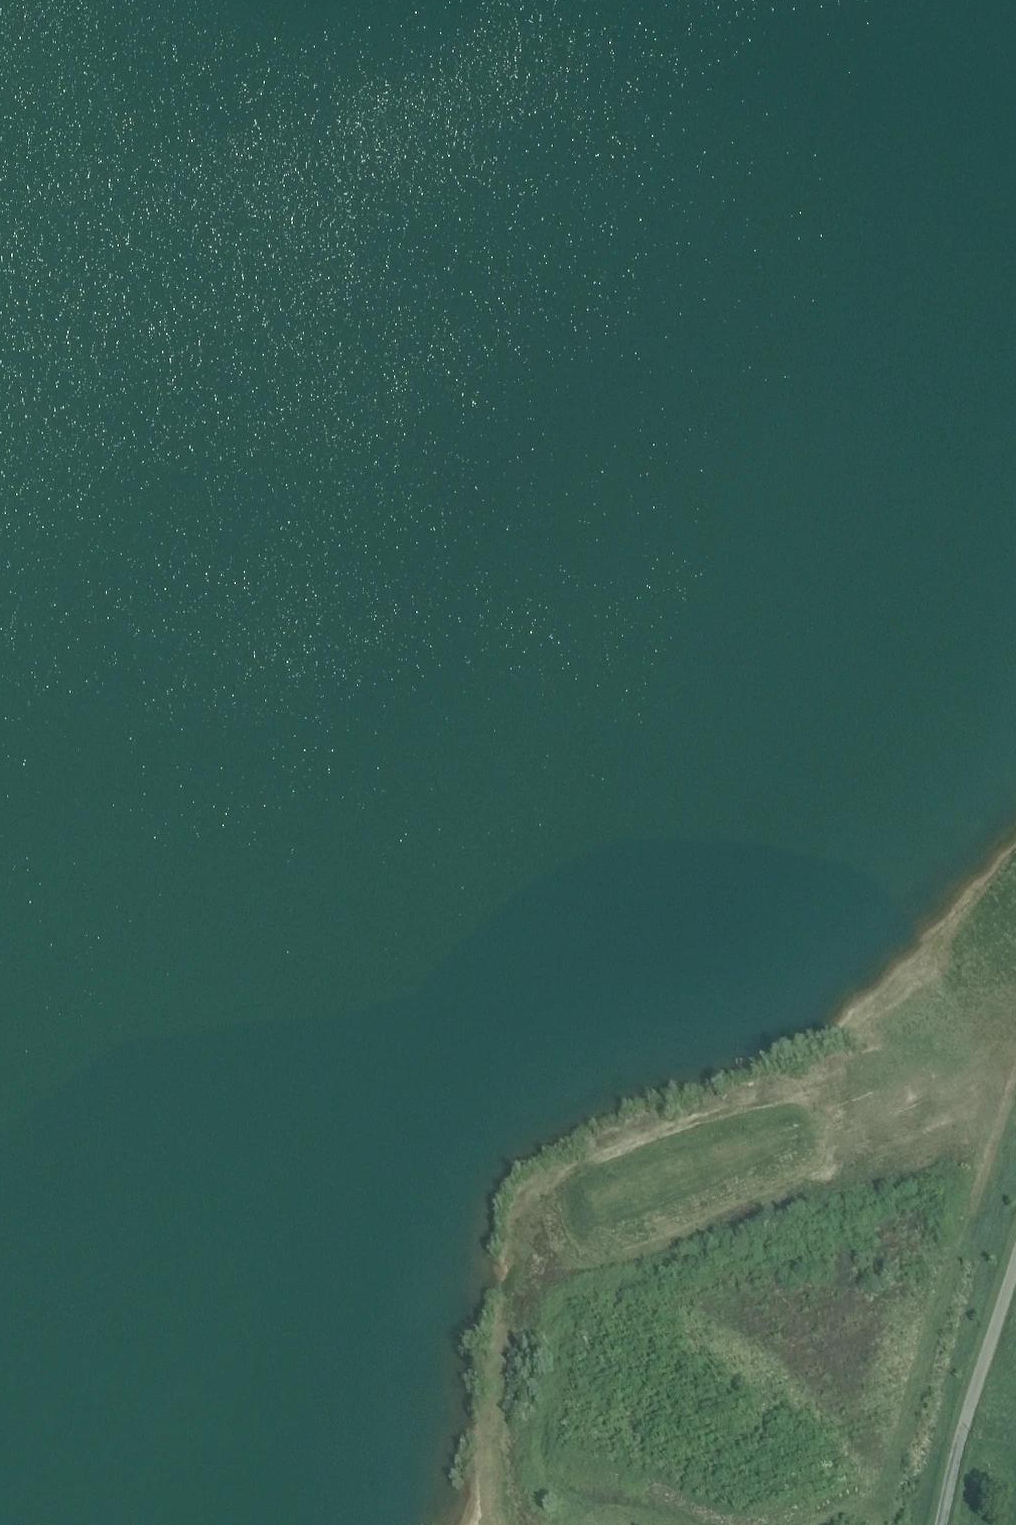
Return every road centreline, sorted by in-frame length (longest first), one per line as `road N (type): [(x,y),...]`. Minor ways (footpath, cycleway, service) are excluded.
road 1 (track): [(942,1524),(1015,1264)]

